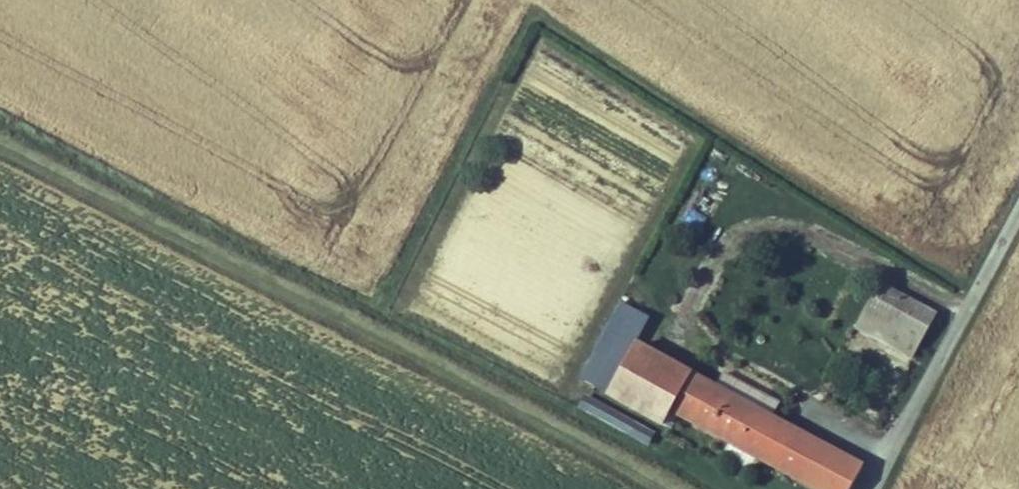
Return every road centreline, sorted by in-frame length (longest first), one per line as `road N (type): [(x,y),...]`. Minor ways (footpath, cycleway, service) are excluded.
road 1 (track): [(668,488),(0,149)]
road 2 (unclassified): [(1018,214),(874,488)]

